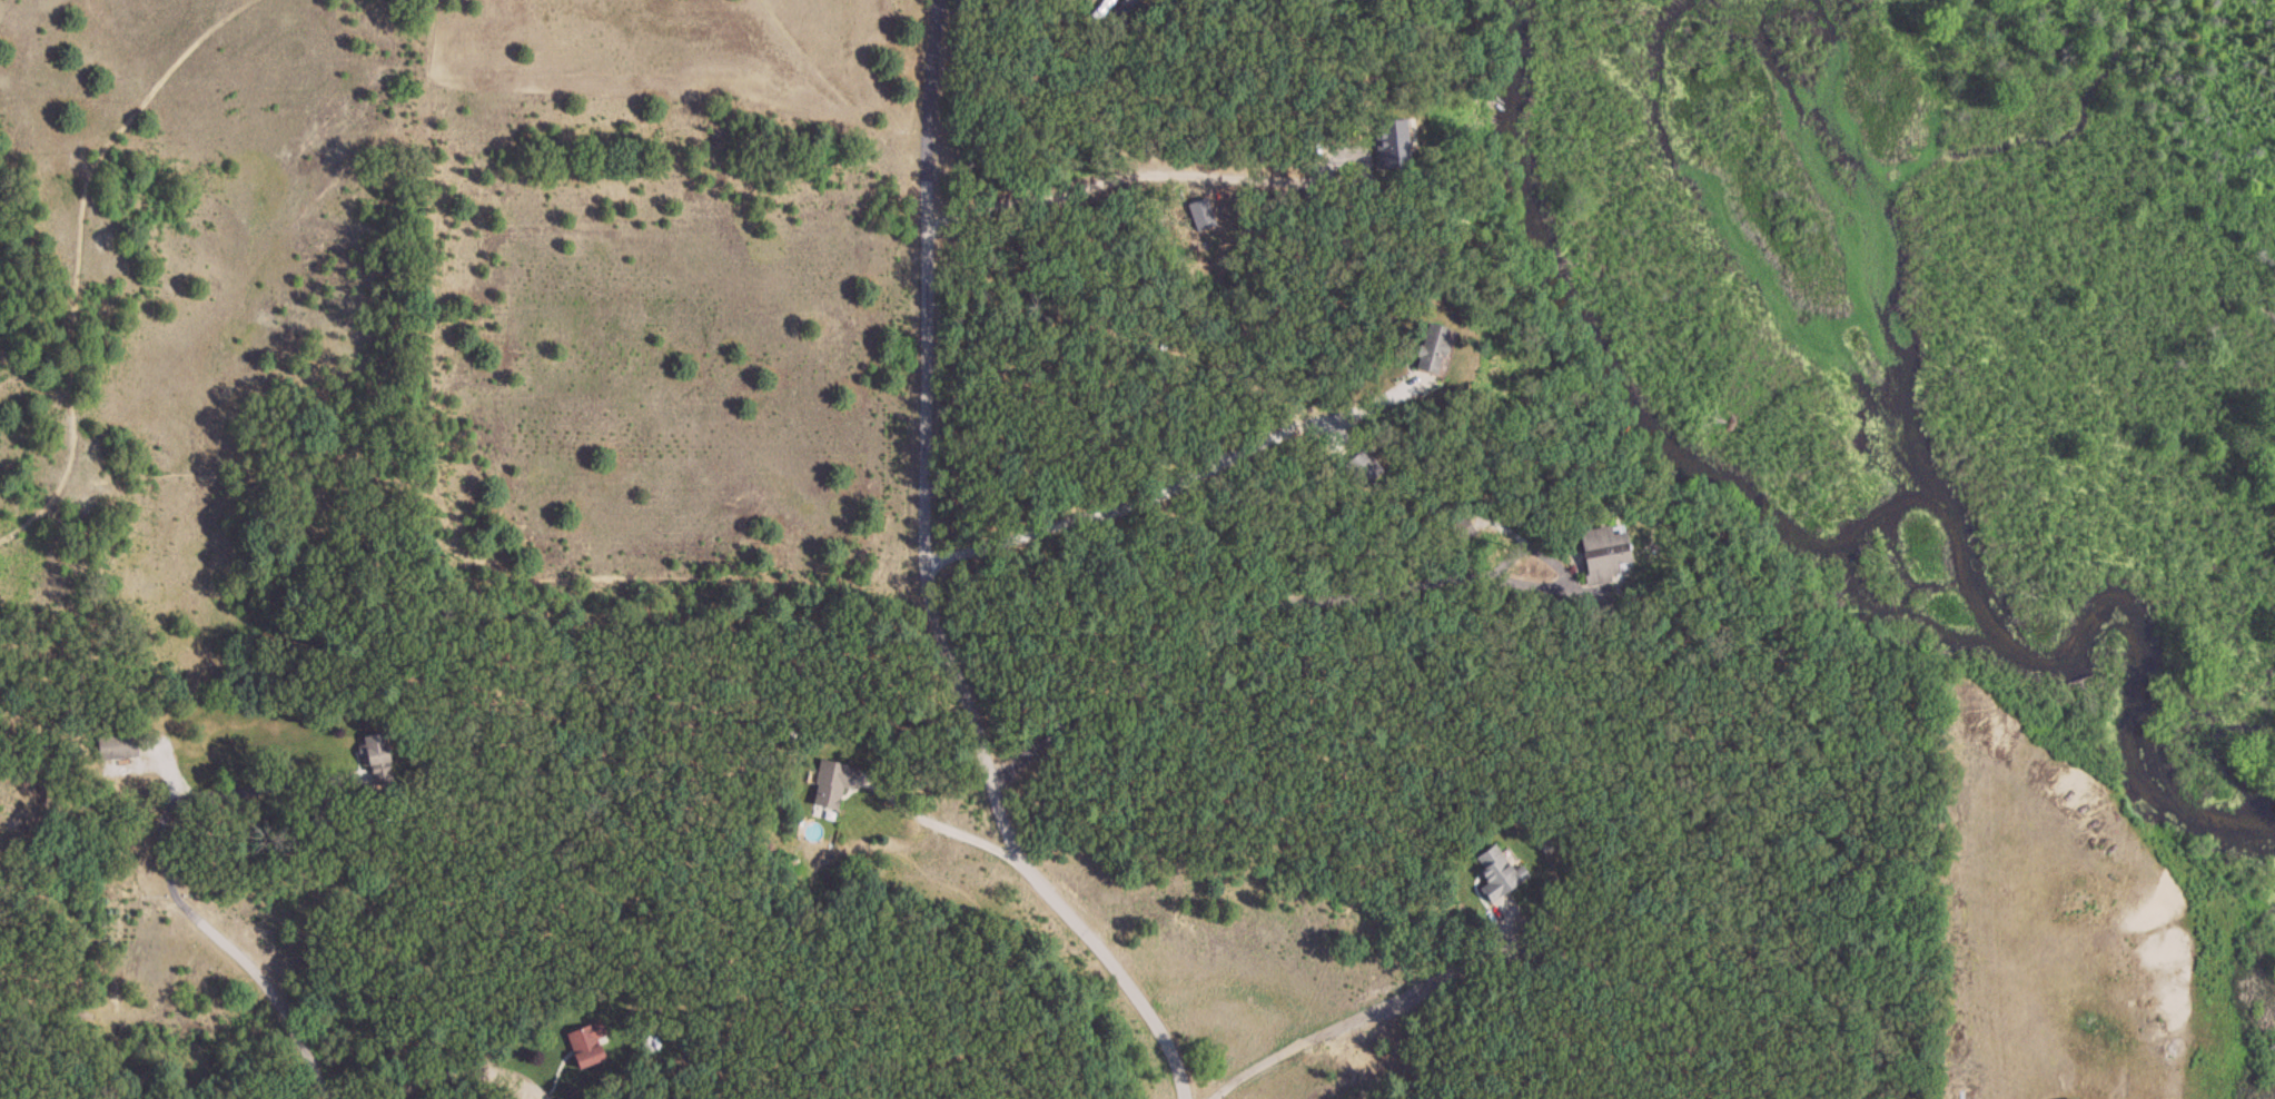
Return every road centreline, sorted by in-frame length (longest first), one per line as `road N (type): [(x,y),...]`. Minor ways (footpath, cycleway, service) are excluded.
road 1 (residential): [(945,0),(928,158),(928,597),(1015,858),(1065,905),(1158,1027),(1186,1098)]
road 2 (residential): [(332,1098),(268,982),(191,915),(172,887),(159,833),(178,783)]

